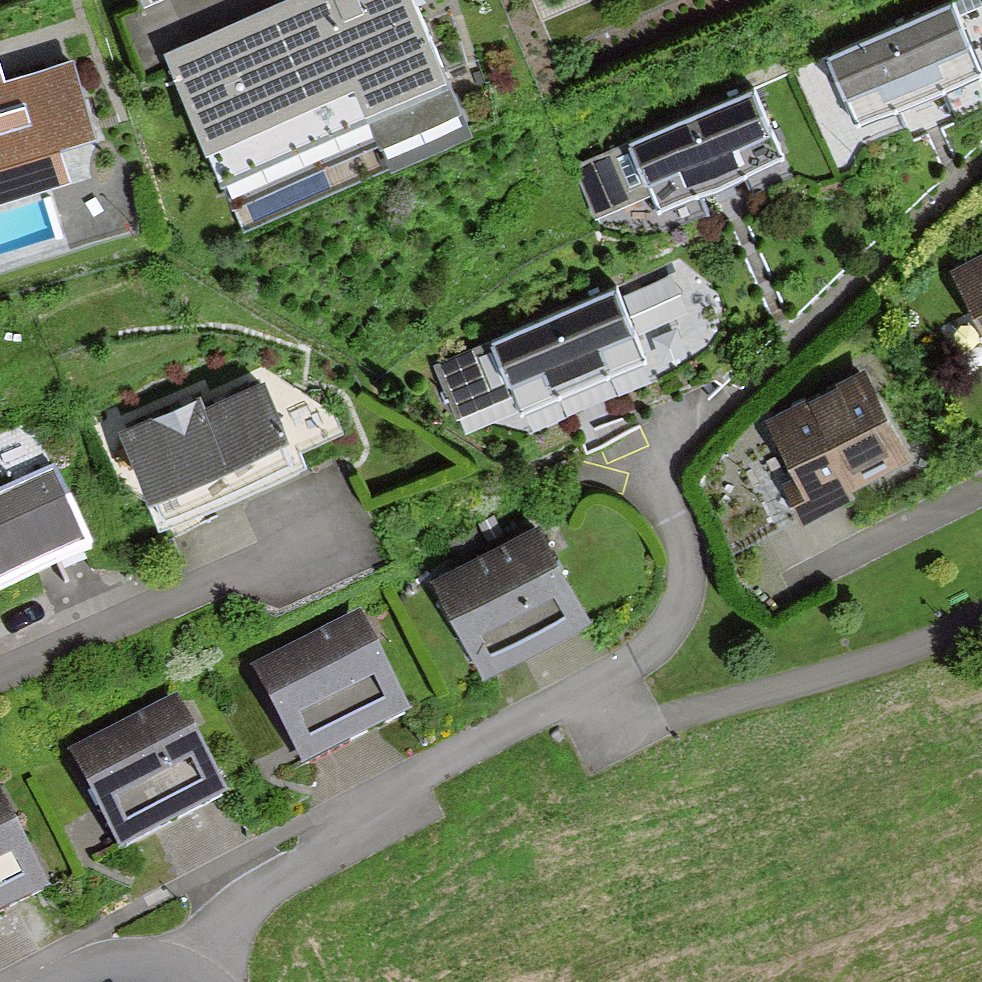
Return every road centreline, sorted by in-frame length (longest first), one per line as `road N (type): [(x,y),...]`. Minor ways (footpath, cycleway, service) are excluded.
road 1 (residential): [(178,975),(241,911),(416,776),(657,642),(686,600),(688,558),(666,504),(664,467),(716,402)]
road 2 (residential): [(0,669),(331,523)]
road 3 (residential): [(795,580),(981,491)]

